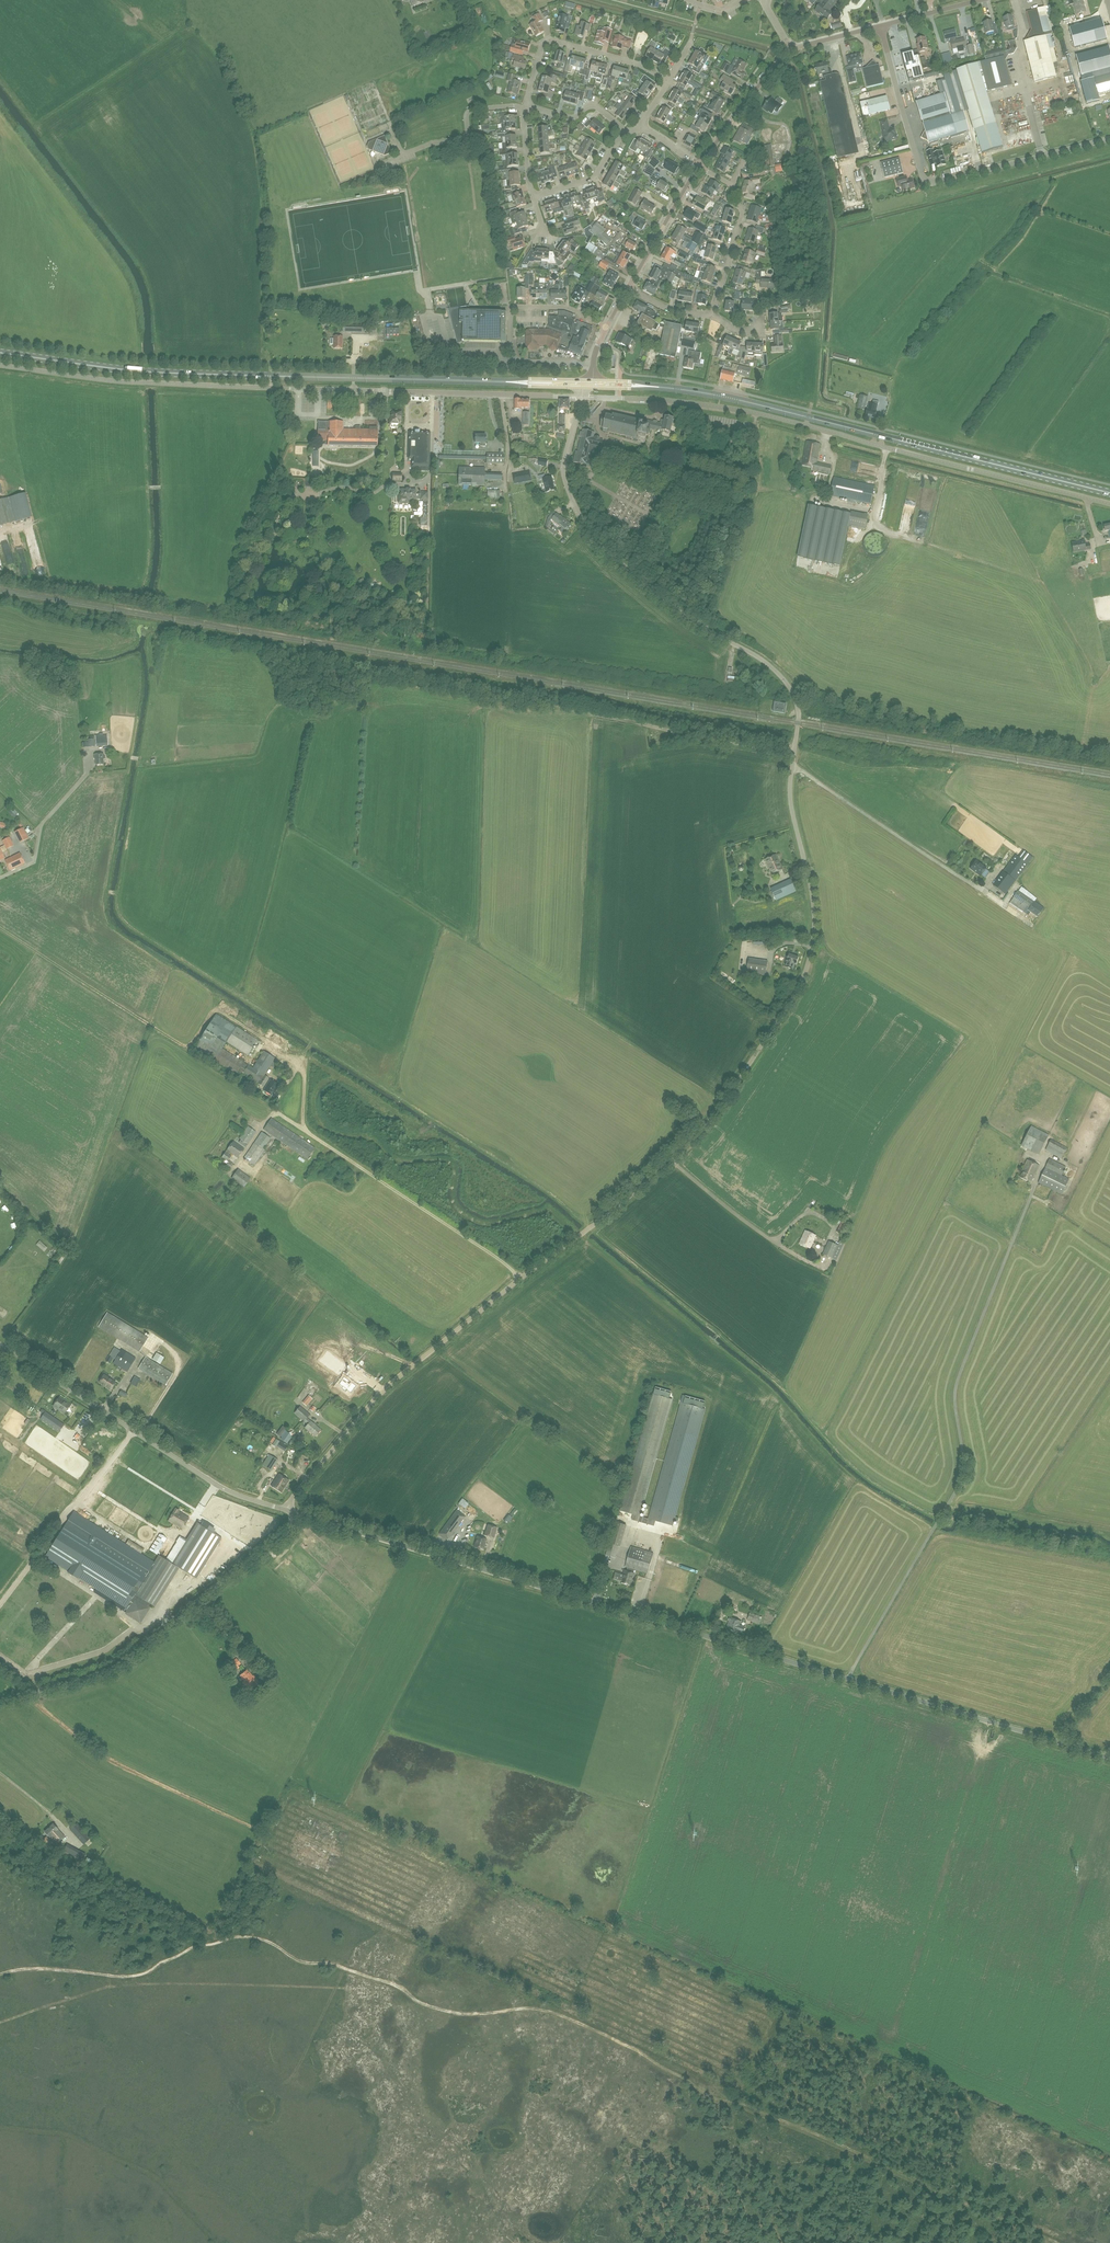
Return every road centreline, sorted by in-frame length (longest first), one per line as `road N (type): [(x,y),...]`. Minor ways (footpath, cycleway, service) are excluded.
road 1 (unclassified): [(582,397),(142,383),(0,365)]
road 2 (unclassified): [(848,1679),(296,1514)]
road 3 (unclassified): [(848,1679),(960,1484),(955,1388),(1037,1180)]
road 4 (unclassified): [(1109,504),(756,413),(582,397)]
road 5 (unclassified): [(287,1510),(378,1392),(671,1159)]
road 6 (primary): [(510,382),(163,372),(0,352)]
road 7 (unclassified): [(792,769),(799,711),(782,677),(649,587),(603,547),(577,510),(566,465),(582,397)]
road 8 (primary): [(1109,493),(735,399),(650,386)]
road 9 (unclassified): [(671,1159),(724,1102),(808,962),(814,906),(791,801),(792,769)]
road 10 (unclassified): [(0,1701),(122,1663),(296,1514)]
road 11 (unclassified): [(881,26),(926,181),(1109,139)]
road 12 (unclassified): [(287,1510),(216,1485),(0,1344)]
road 13 (track): [(275,1111),(520,1278)]
road 14 (unclassified): [(1109,1758),(848,1679)]
road 15 (unclassified): [(988,893),(792,769)]
road 16 (track): [(714,634),(712,605),(757,486),(756,413)]
road 17 (track): [(585,713),(792,749)]
road 18 (residential): [(526,106),(543,42),(637,64),(669,82)]
road 19 (residential): [(526,106),(467,113),(459,140),(380,165)]
road 20 (tertiary): [(699,166),(792,48)]
road 21 (residential): [(712,317),(743,211),(729,201),(733,186)]
road 22 (tertiary): [(629,288),(699,166)]
road 23 (unclassified): [(780,1246),(671,1159)]

